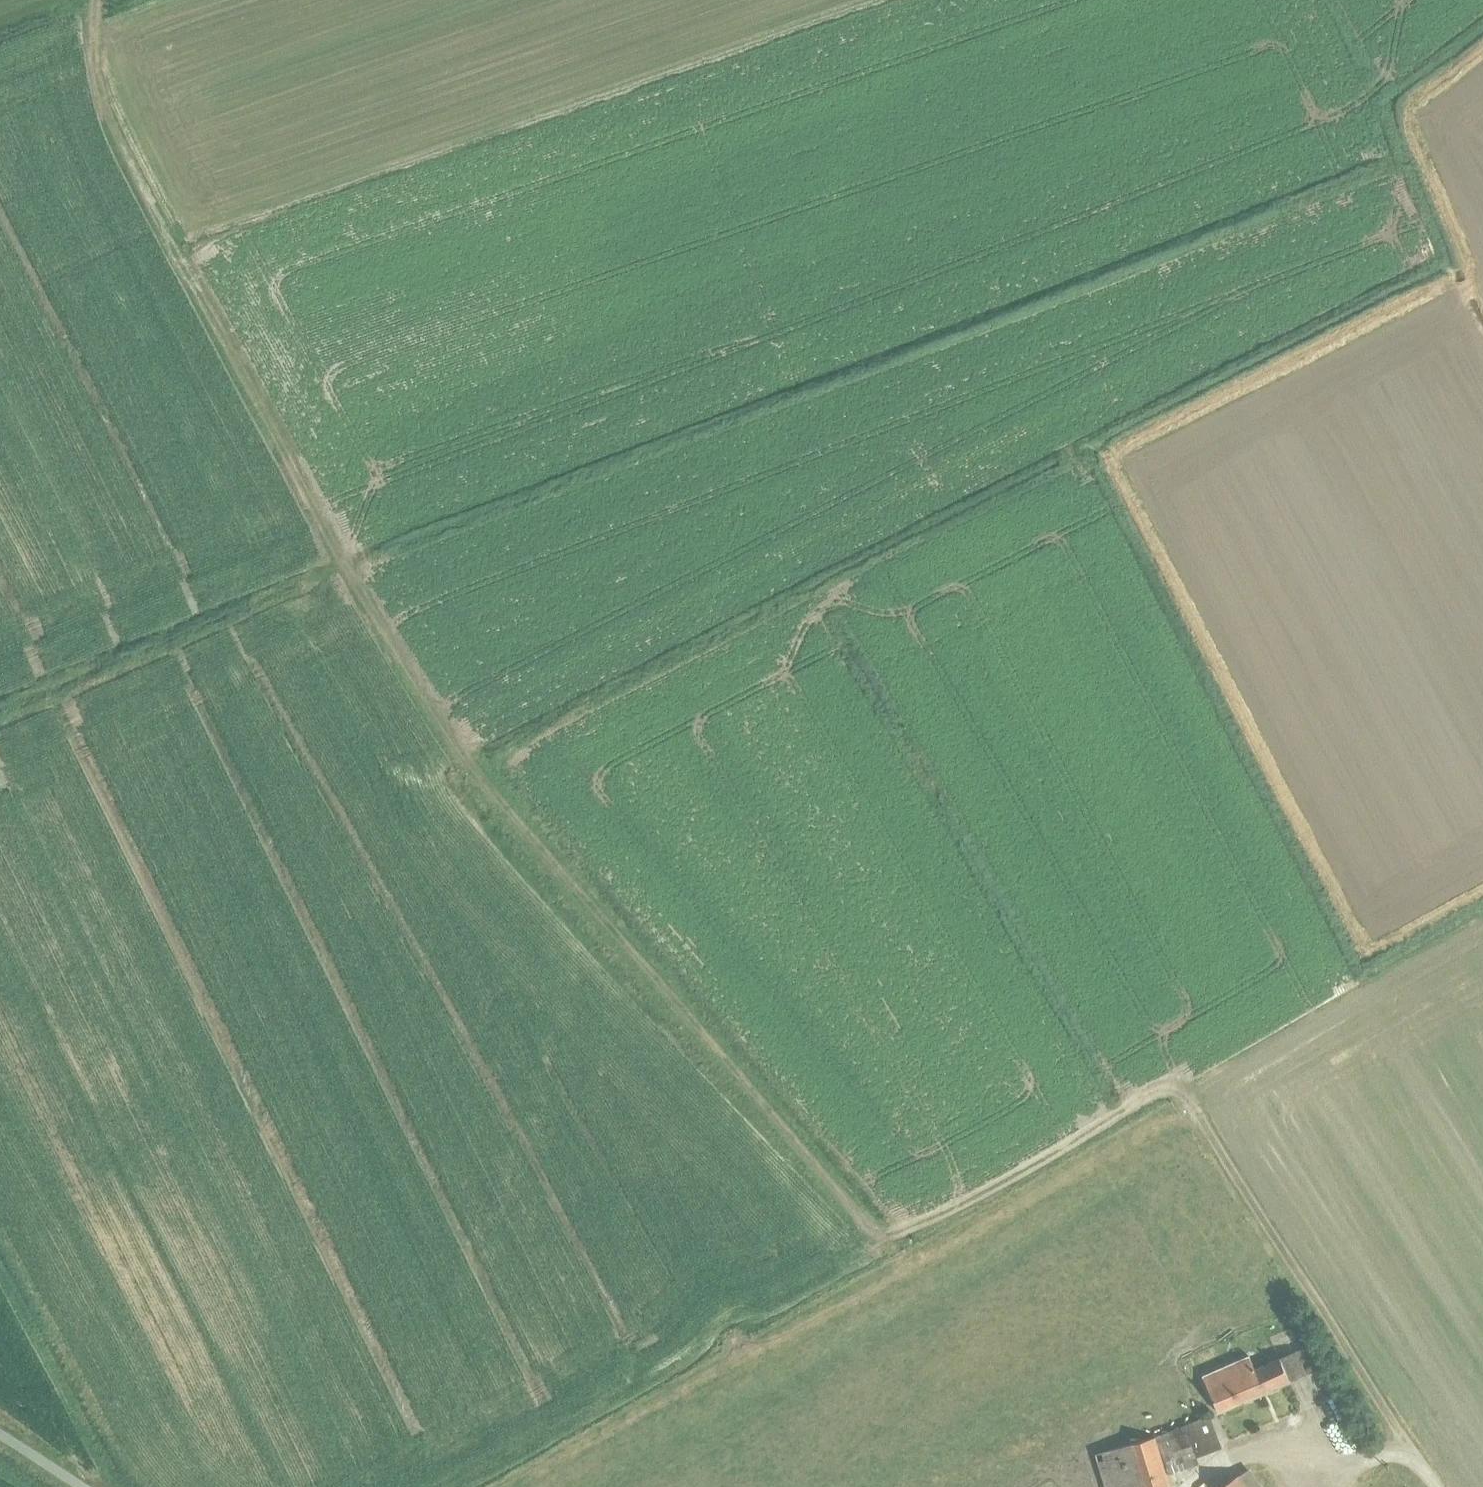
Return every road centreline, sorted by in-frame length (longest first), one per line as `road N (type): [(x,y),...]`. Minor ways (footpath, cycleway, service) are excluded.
road 1 (track): [(172,249),(97,89),(97,0)]

